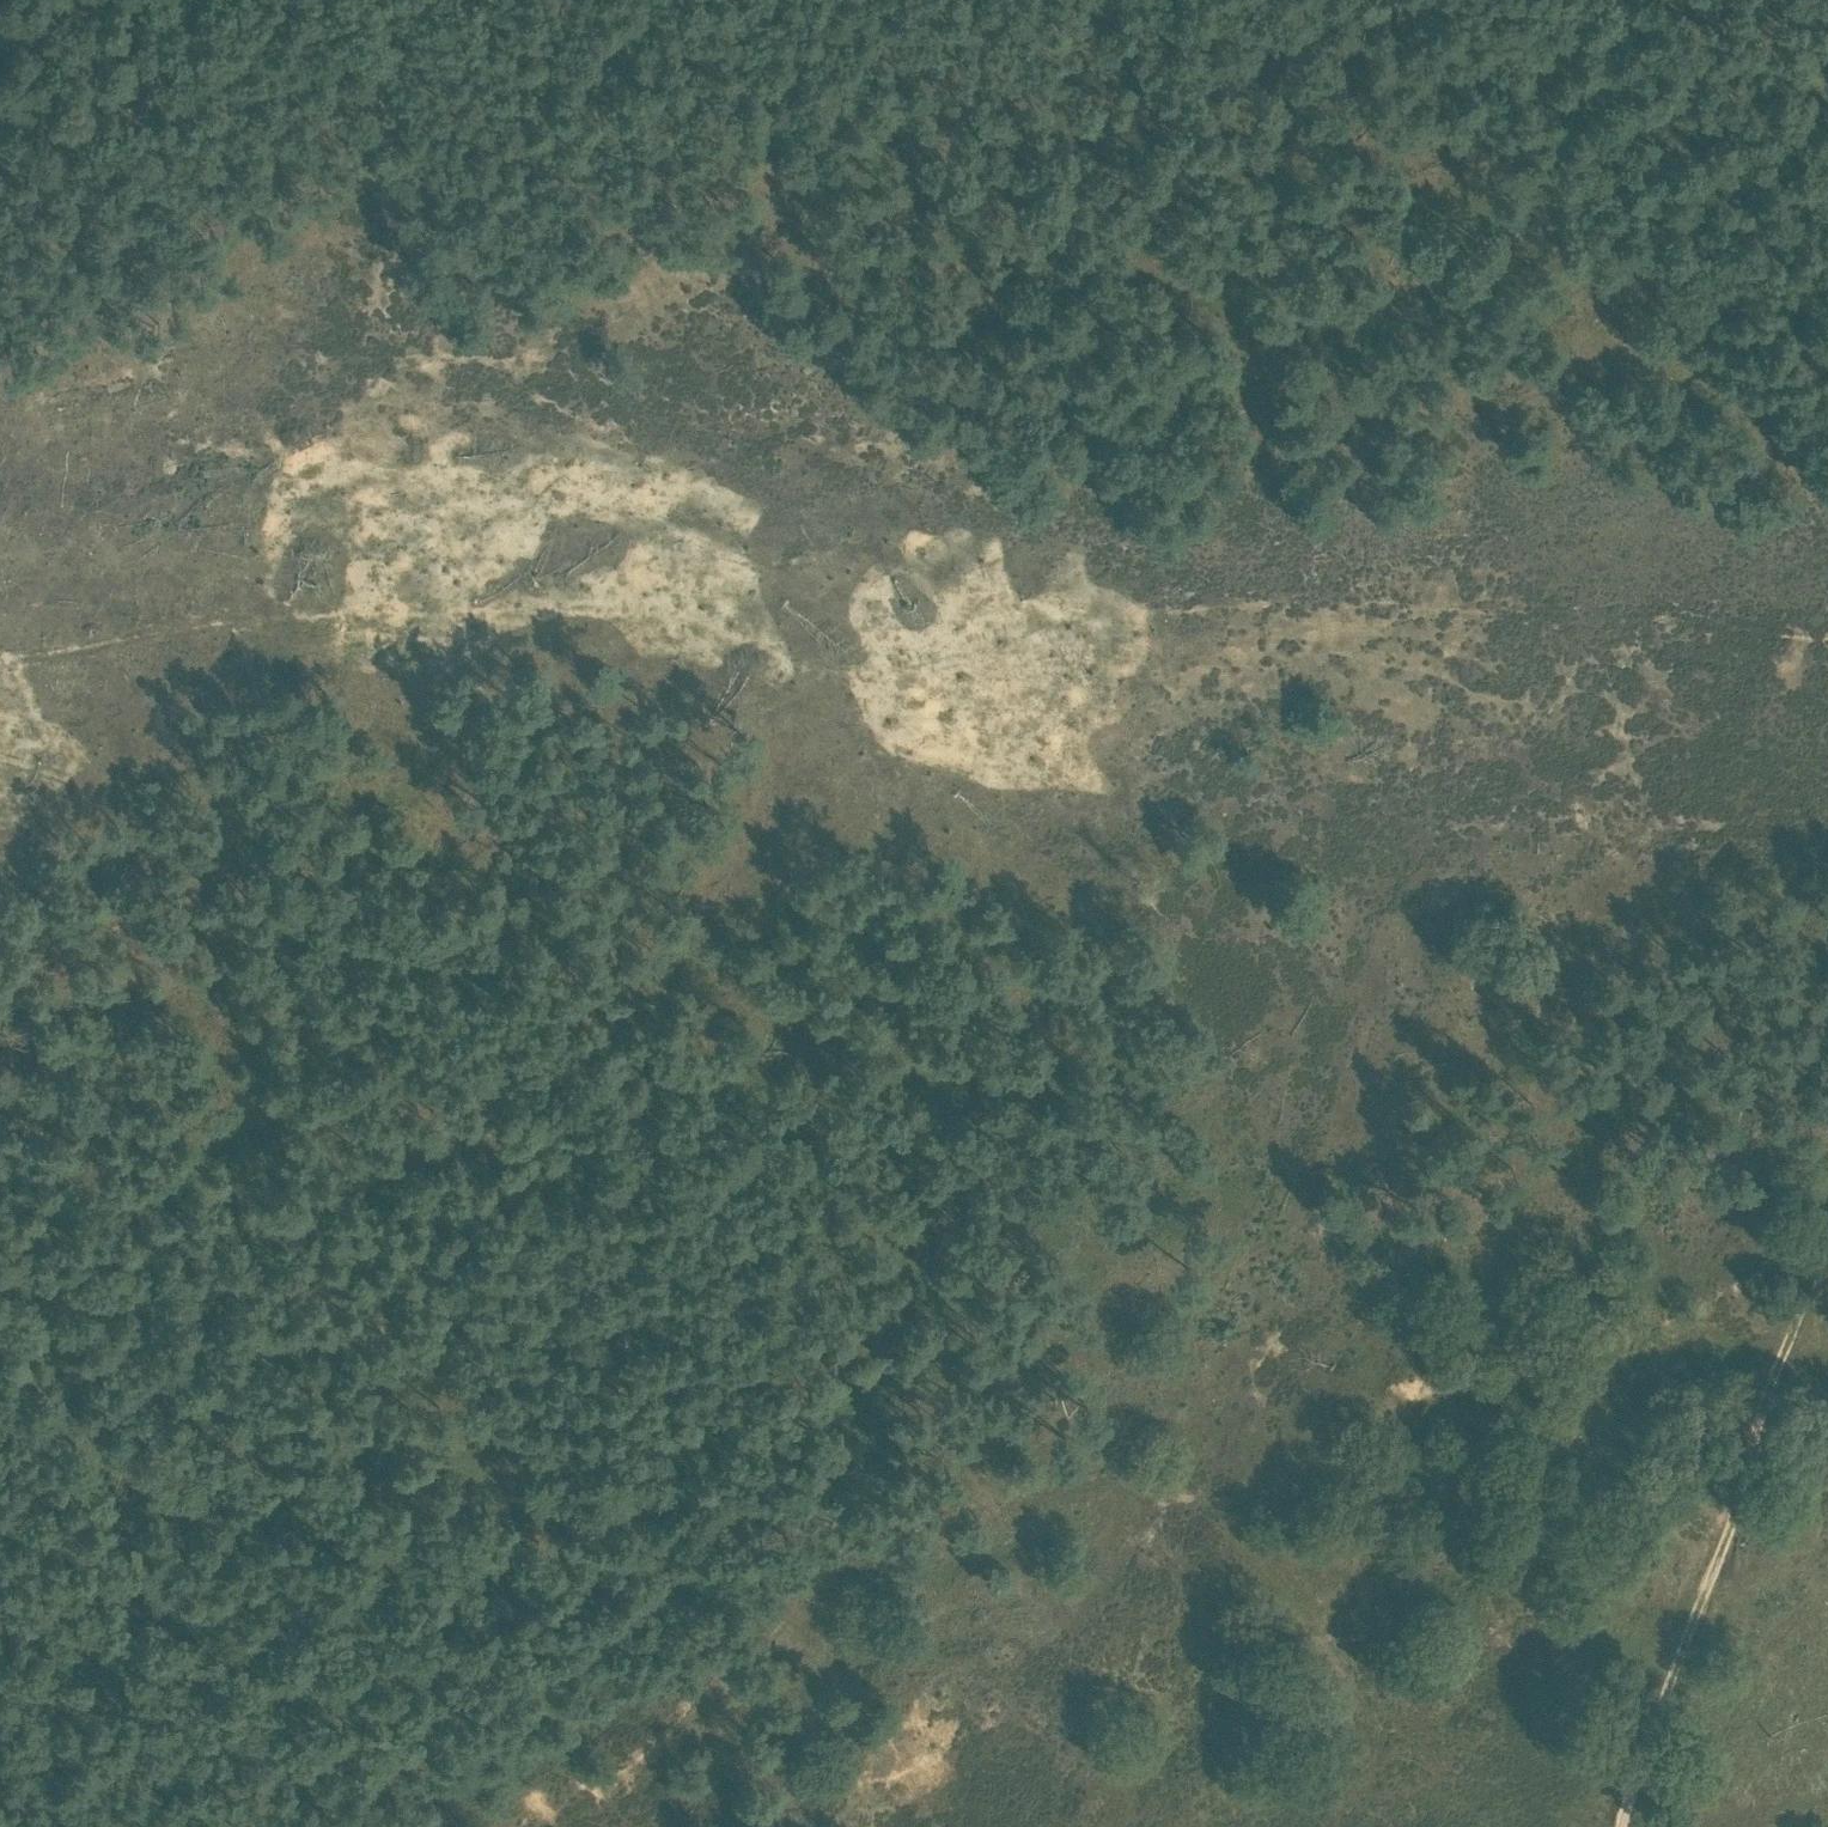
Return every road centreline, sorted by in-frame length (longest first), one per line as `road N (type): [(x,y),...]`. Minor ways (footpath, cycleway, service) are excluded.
road 1 (track): [(1622,1826),(1760,1410),(1827,1238)]

